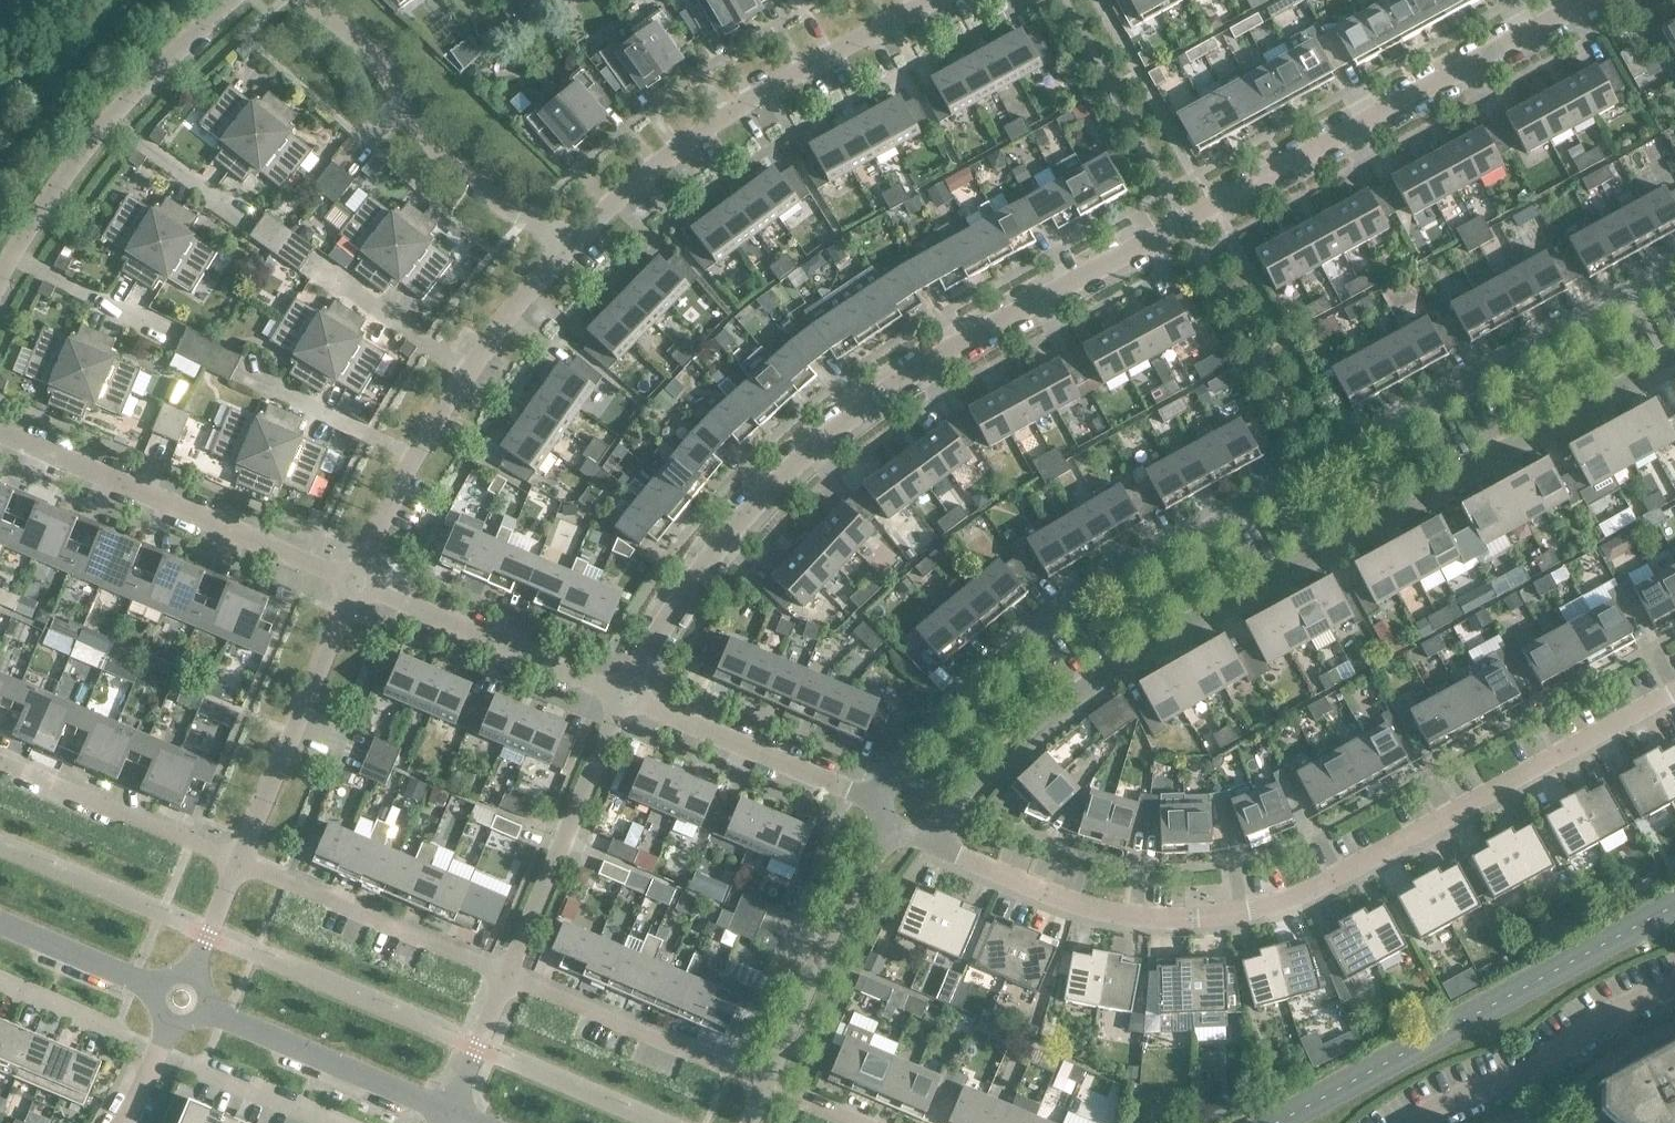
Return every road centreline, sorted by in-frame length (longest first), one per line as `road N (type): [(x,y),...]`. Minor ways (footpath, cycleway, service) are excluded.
road 1 (residential): [(629,696),(658,633),(723,546),(802,458),(890,391),(1583,0)]
road 2 (residential): [(1674,277),(1113,579),(946,712),(874,797)]
road 3 (residential): [(936,840),(1018,736),(1143,648),(1674,359)]
road 4 (residential): [(936,840),(1080,900),(1132,913),(1240,911),(1328,883),(1674,691)]
road 5 (residential): [(570,252),(657,164),(739,107),(934,0)]
road 6 (residential): [(354,581),(412,457),(471,371),(570,252)]
road 7 (residential): [(354,581),(0,435)]
road 8 (residential): [(570,252),(459,179),(364,47),(309,0)]
road 9 (residential): [(0,273),(109,112),(228,0)]
road 10 (residential): [(507,975),(629,696)]
road 11 (residential): [(241,863),(354,581)]
road 12 (residential): [(629,696),(354,581)]
road 13 (residential): [(1411,1122),(1523,1074),(1618,1008),(1674,985)]
road 14 (residential): [(507,975),(241,863)]
road 15 (residential): [(766,1084),(863,870),(892,834)]
road 16 (residential): [(766,1084),(507,975)]
road 17 (tertiary): [(449,1111),(203,1011)]
road 18 (residential): [(874,797),(629,696)]
road 19 (residential): [(241,863),(0,759)]
road 20 (residential): [(332,1122),(157,1051)]
road 21 (residential): [(157,1051),(0,982)]
road 22 (tertiary): [(156,991),(0,925)]
road 23 (residential): [(449,1111),(507,975)]
road 24 (residential): [(191,977),(241,863)]

